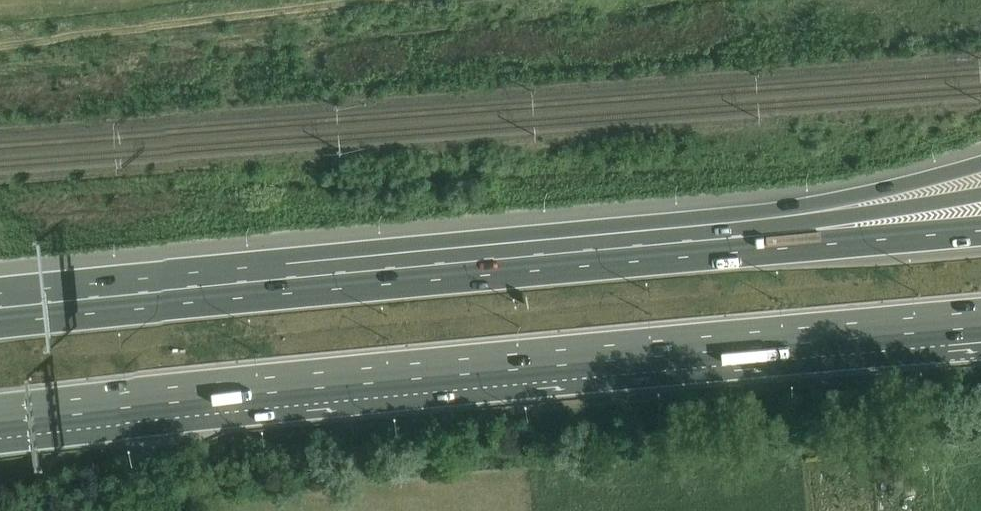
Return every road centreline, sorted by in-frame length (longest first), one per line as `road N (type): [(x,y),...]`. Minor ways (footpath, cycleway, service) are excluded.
road 1 (motorway): [(0,412),(936,325)]
road 2 (motorway): [(784,247),(0,321)]
road 3 (track): [(0,51),(440,0)]
road 4 (motorway): [(980,163),(784,247)]
road 5 (motorway): [(980,194),(784,247)]
road 6 (motorway): [(980,230),(784,247)]

